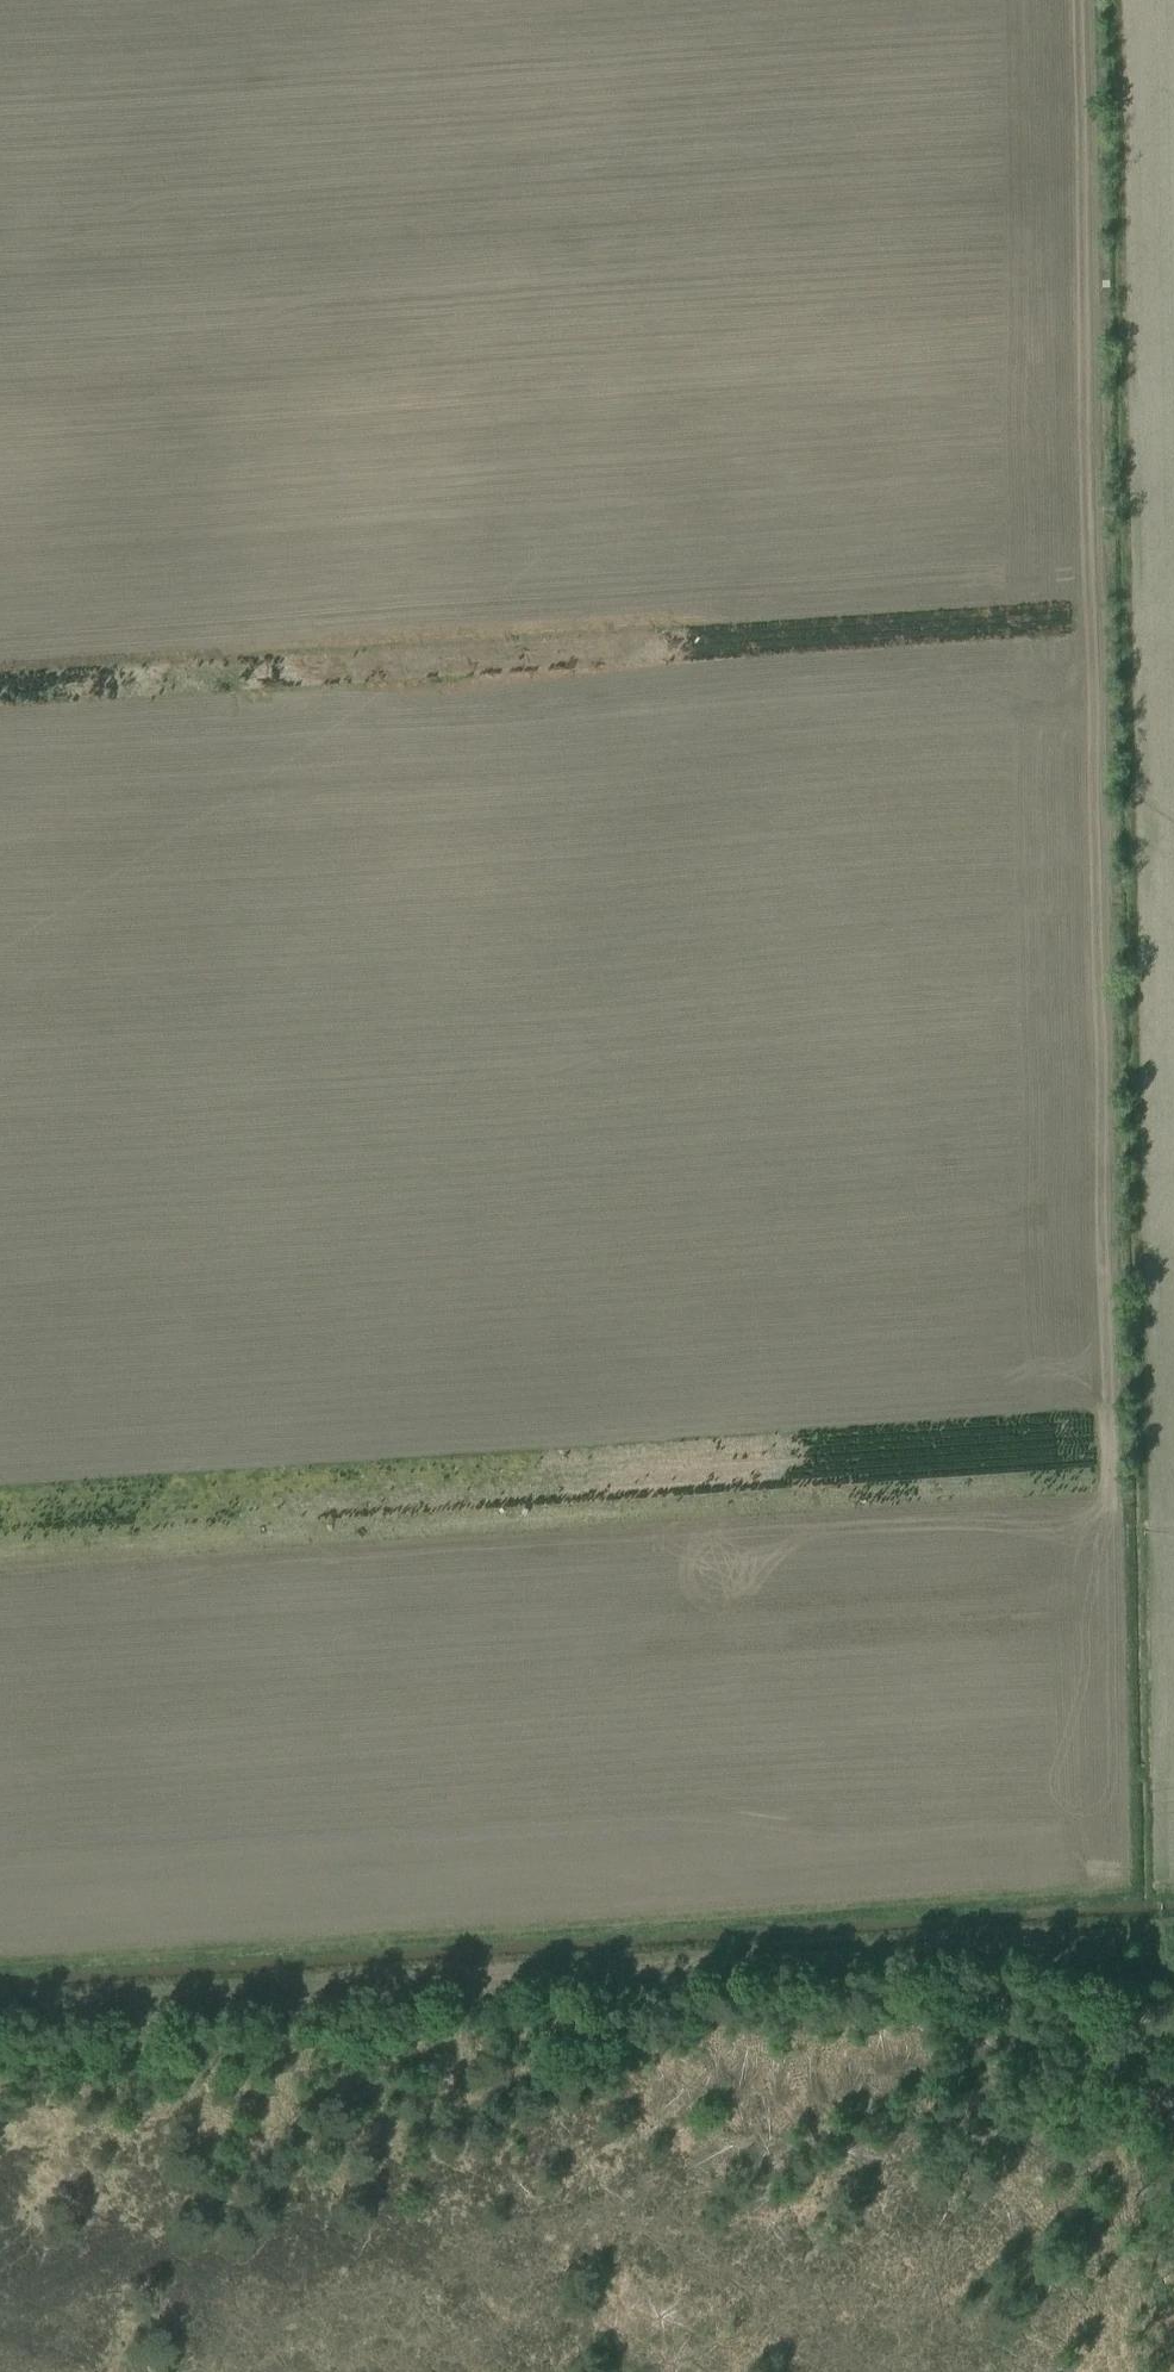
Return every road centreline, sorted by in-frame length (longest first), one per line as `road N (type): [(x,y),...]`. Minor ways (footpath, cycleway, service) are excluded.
road 1 (track): [(1173,1935),(0,2005)]
road 2 (track): [(1133,272),(1128,0)]

